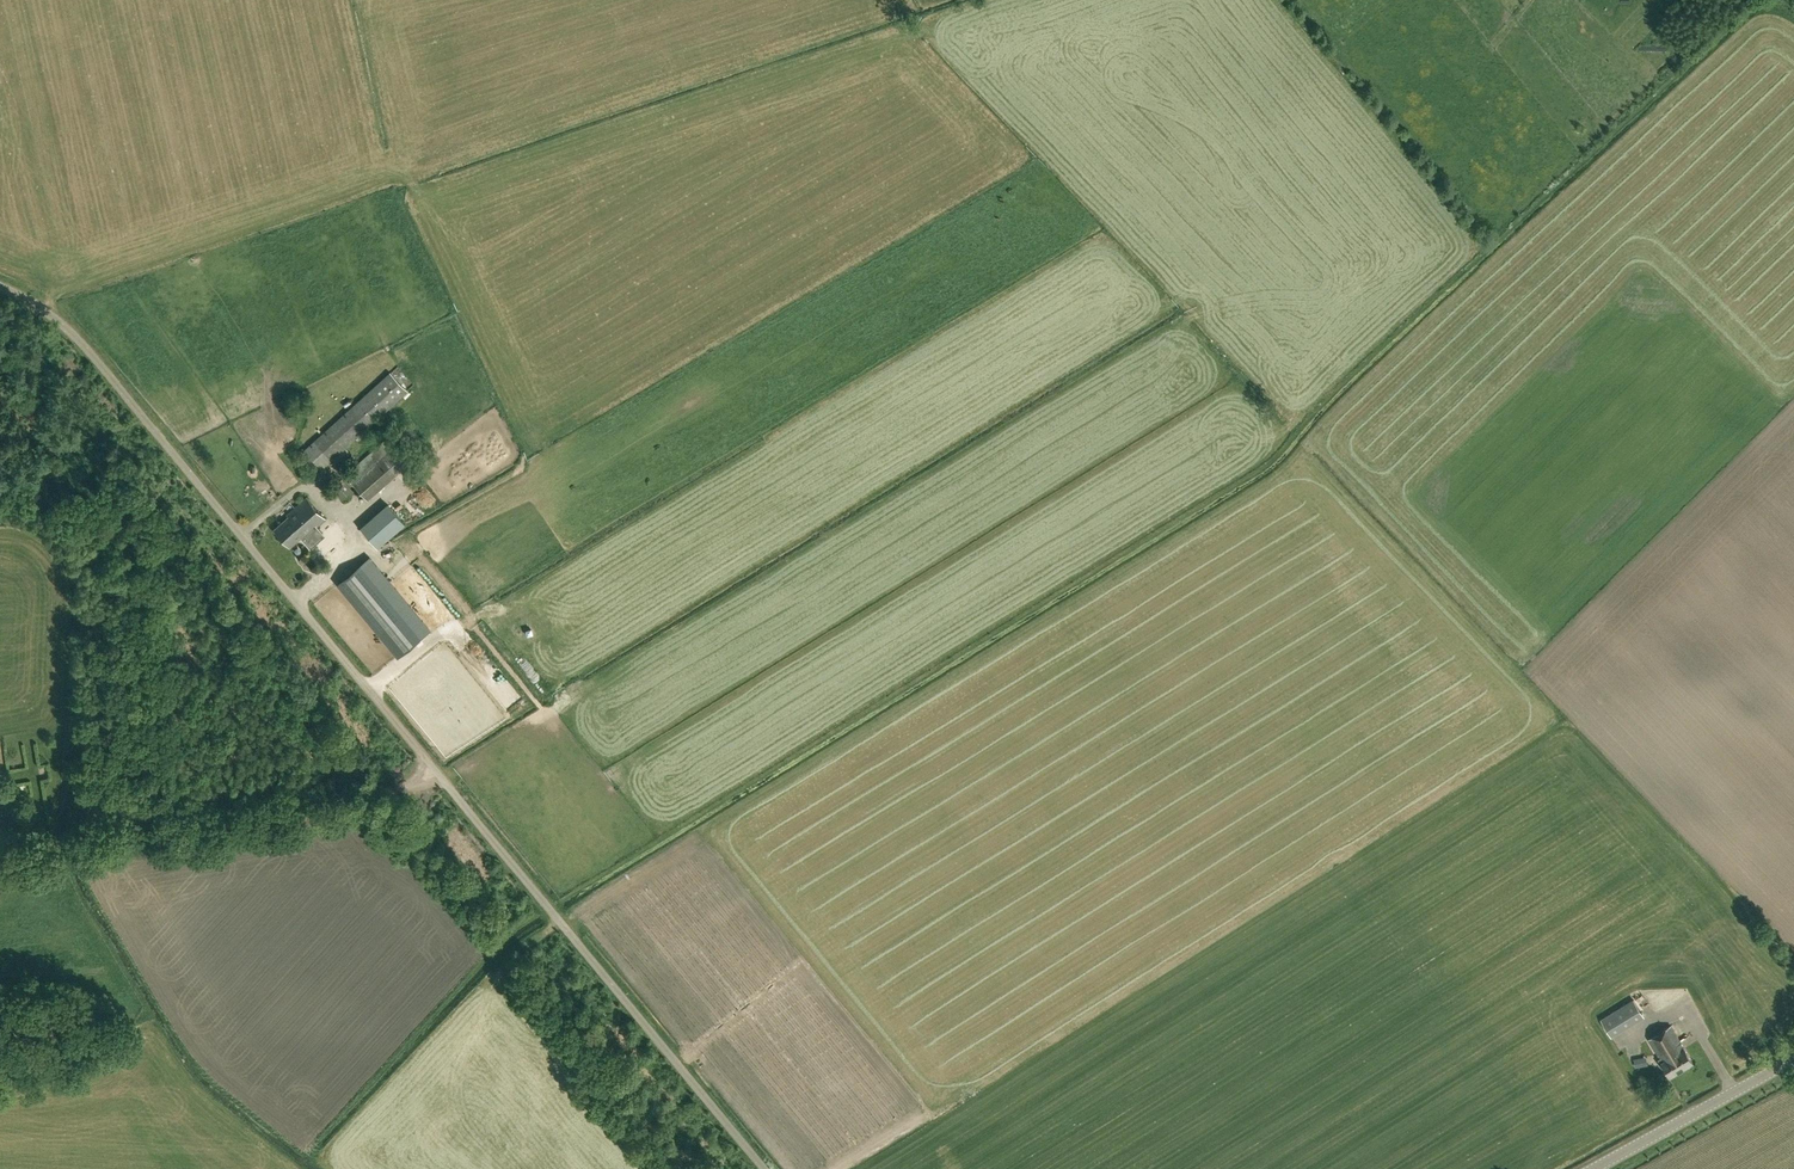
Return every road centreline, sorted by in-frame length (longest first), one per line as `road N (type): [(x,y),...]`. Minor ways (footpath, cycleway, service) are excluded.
road 1 (unclassified): [(766,1168),(82,333),(0,287)]
road 2 (tertiary): [(1595,1168),(1793,1060)]

